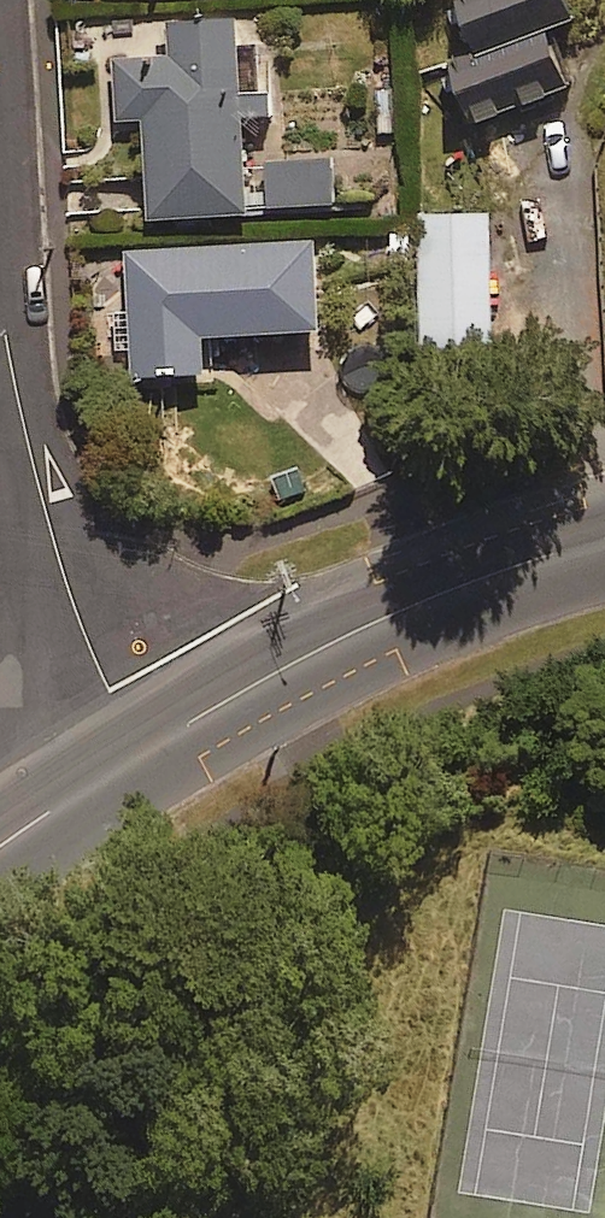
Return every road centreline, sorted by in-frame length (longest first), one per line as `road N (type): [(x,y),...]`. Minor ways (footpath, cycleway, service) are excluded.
road 1 (tertiary): [(604,539),(363,628),(134,759)]
road 2 (residential): [(134,759),(51,551),(0,291)]
road 3 (tertiary): [(134,759),(0,853)]

